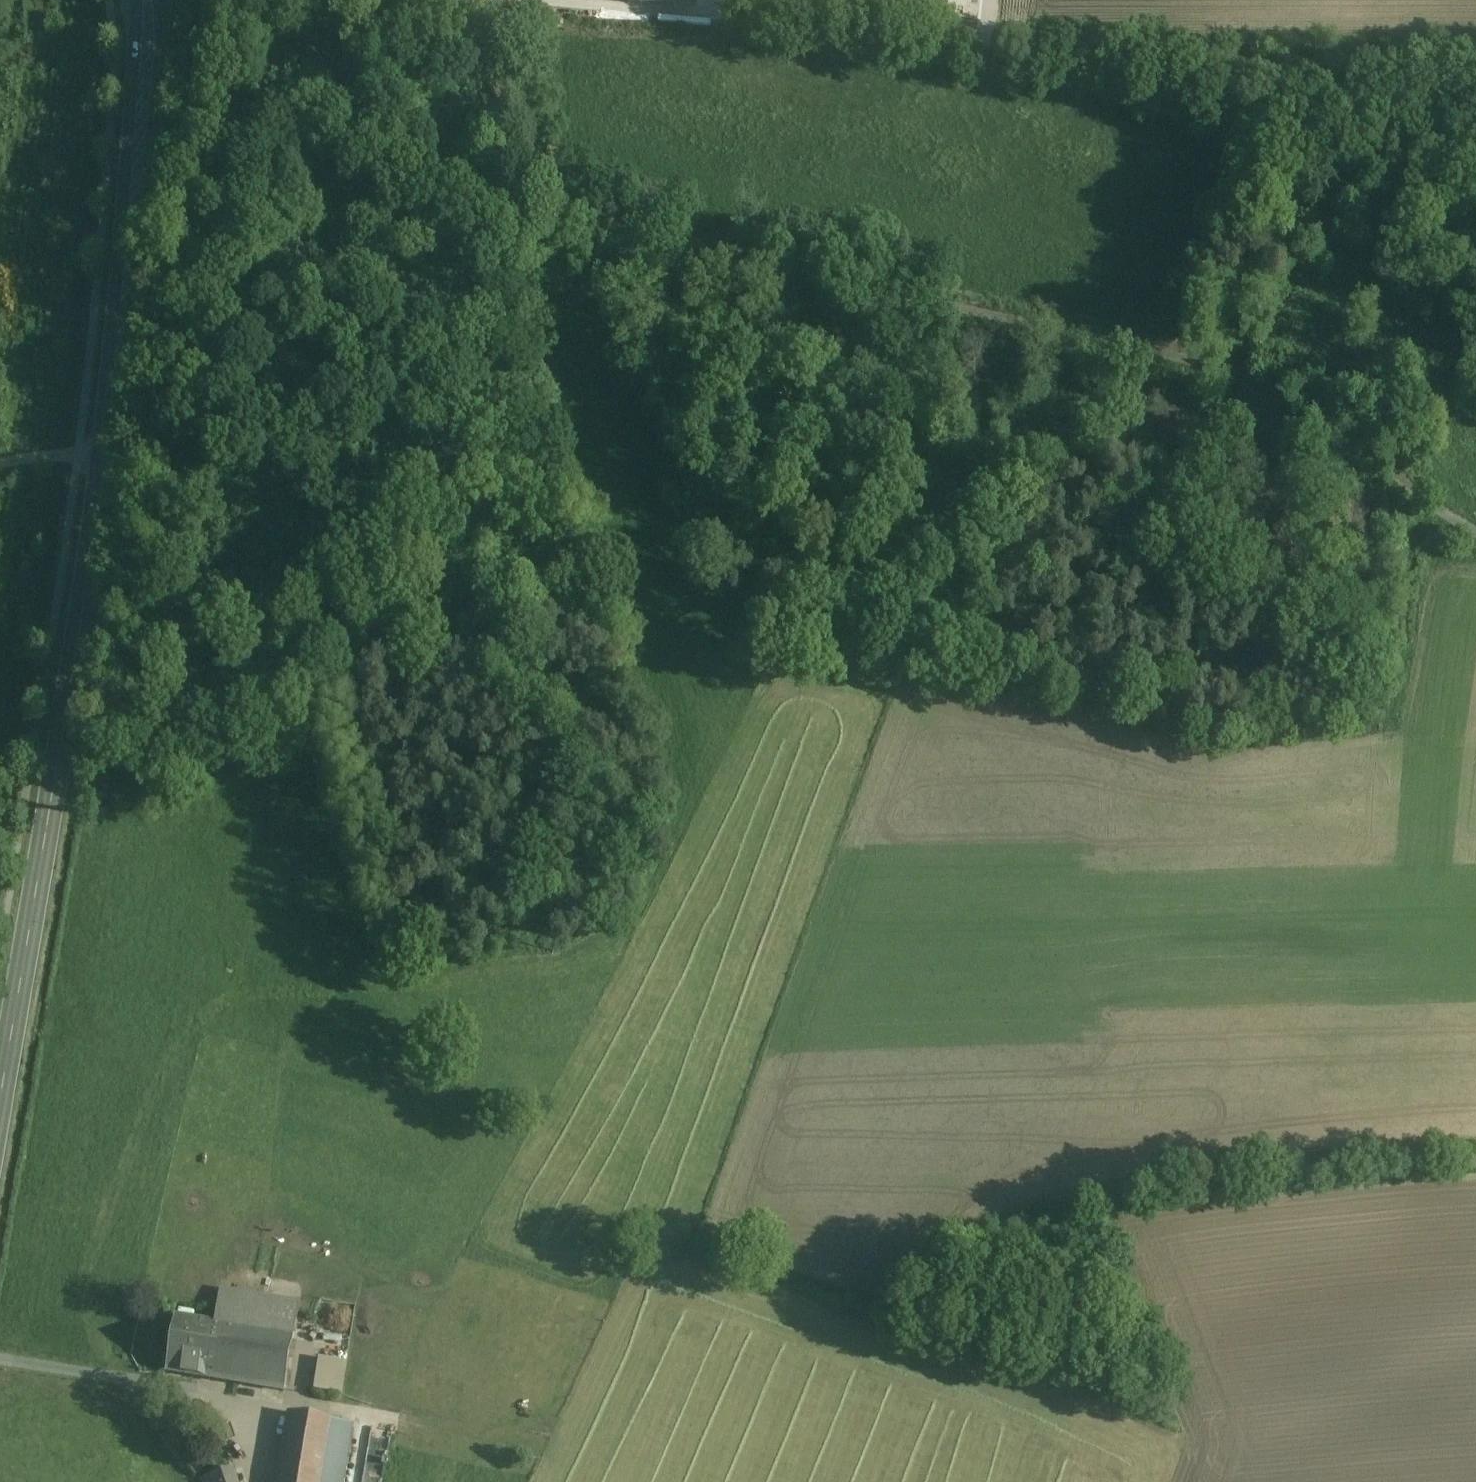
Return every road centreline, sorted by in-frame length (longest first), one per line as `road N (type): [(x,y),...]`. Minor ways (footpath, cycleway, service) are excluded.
road 1 (track): [(1475,531),(1318,421),(1210,366),(573,220),(550,202),(458,0)]
road 2 (secondary): [(0,1105),(106,453),(149,0)]

